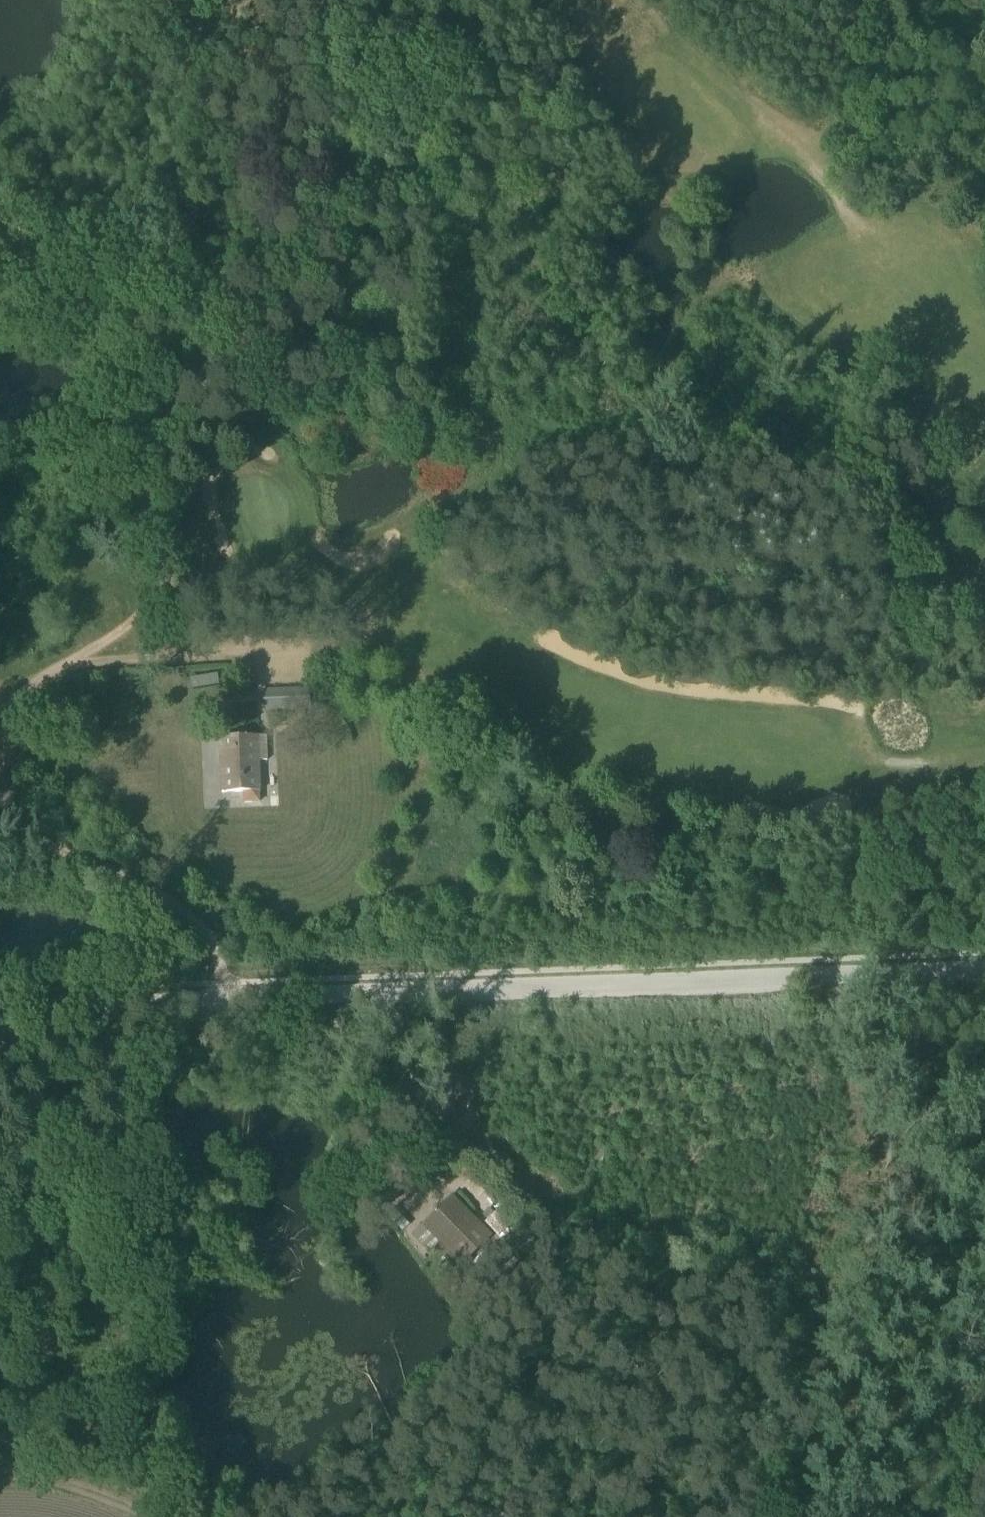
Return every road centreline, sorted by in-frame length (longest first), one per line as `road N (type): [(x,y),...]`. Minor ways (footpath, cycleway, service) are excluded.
road 1 (track): [(0,1010),(984,968)]

